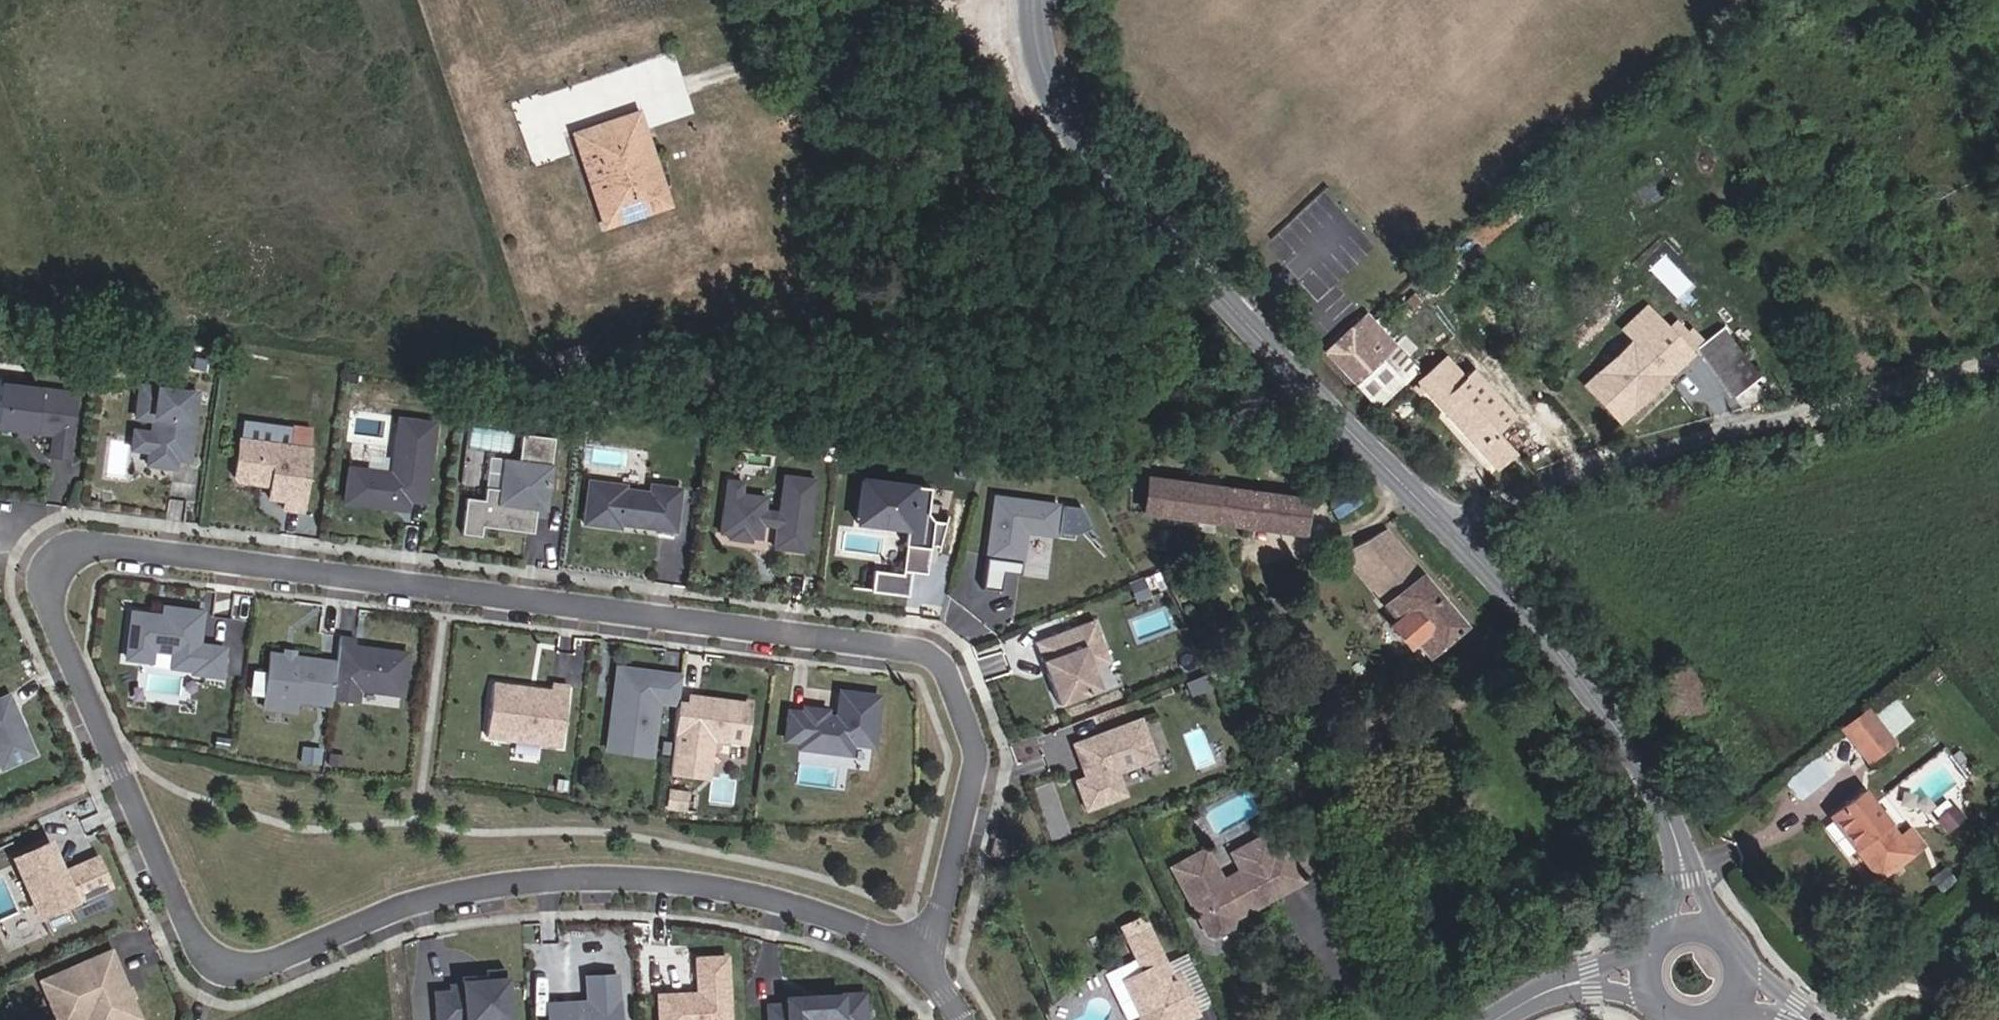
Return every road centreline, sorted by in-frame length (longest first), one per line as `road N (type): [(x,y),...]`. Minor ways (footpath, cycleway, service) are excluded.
road 1 (residential): [(916,957),(930,938),(978,755),(948,672),(922,651),(105,546),(57,570),(47,595),(119,771)]
road 2 (residential): [(119,771),(196,941),(232,966),(281,959),(427,899),(606,879),(791,906),(916,957)]
road 3 (tertiary): [(1030,0),(1049,73),(1103,170),(1448,530)]
road 4 (residential): [(1998,361),(1562,477),(1448,530)]
road 5 (tertiary): [(1448,530),(1582,688),(1666,811),(1680,860)]
road 6 (track): [(692,89),(956,0)]
road 7 (residential): [(1815,1019),(1853,995),(1914,983),(1963,1019)]

